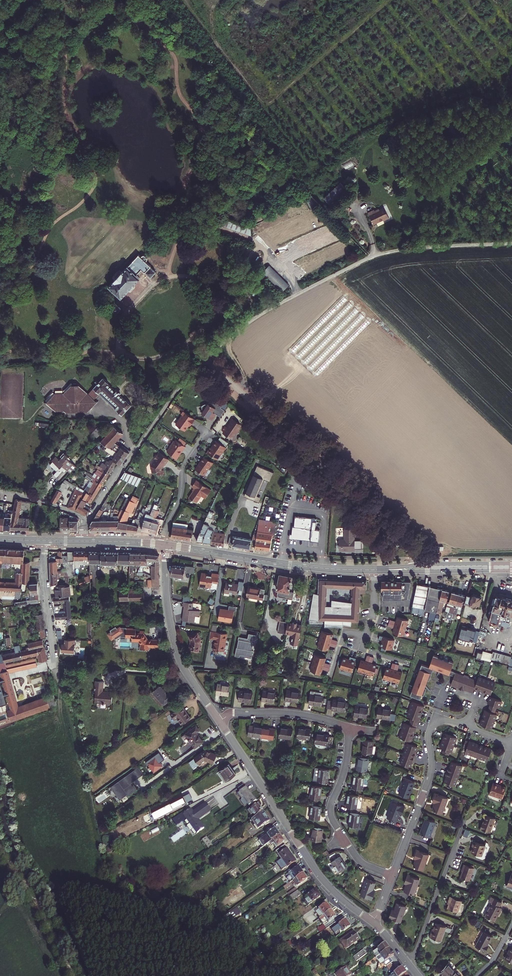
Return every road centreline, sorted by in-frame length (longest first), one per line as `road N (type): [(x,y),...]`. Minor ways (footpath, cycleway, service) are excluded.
road 1 (unclassified): [(207,363),(253,320),(371,257),(511,243)]
road 2 (residential): [(207,363),(409,549),(415,566)]
road 3 (tertiary): [(371,921),(321,877),(219,721)]
road 4 (primary): [(164,545),(375,570)]
road 5 (unclassified): [(87,521),(172,398),(207,363)]
road 6 (residential): [(393,876),(429,777),(431,725),(444,719),(467,727)]
road 7 (tertiary): [(219,721),(177,654),(164,545)]
road 8 (residential): [(349,727),(330,815),(358,860),(393,876)]
road 9 (residential): [(406,960),(464,824)]
road 10 (residential): [(219,721),(232,713),(280,713),(349,727)]
road 11 (residential): [(55,663),(45,541)]
road 12 (unclassified): [(208,434),(184,469),(164,545)]

